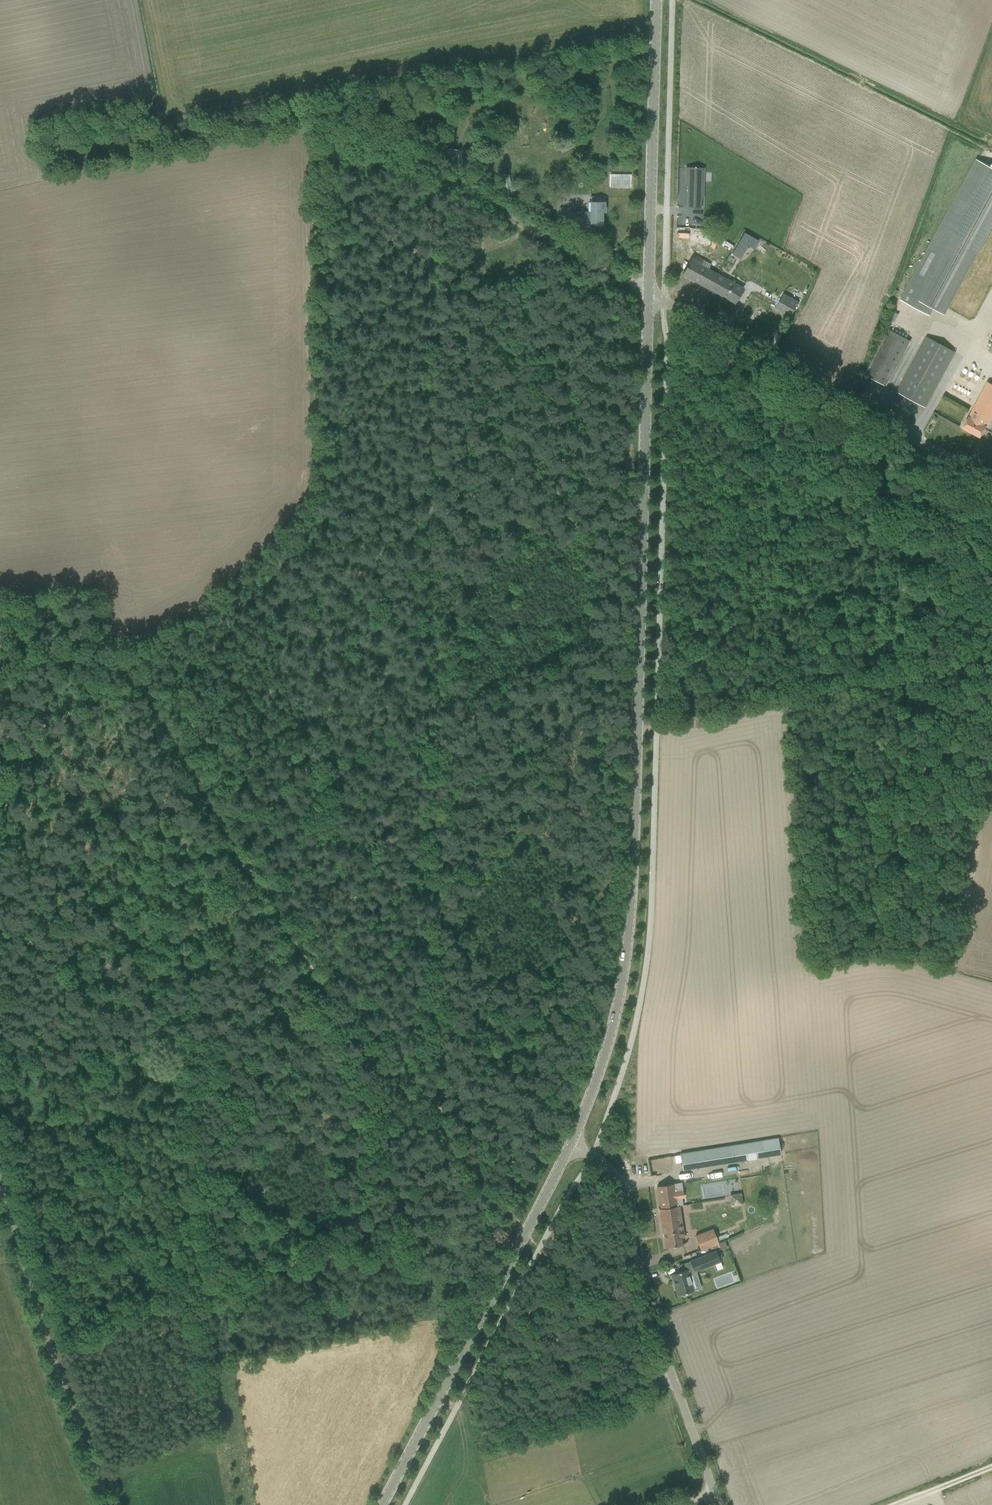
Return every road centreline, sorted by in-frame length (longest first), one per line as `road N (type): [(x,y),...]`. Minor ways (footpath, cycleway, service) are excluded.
road 1 (track): [(421,1102),(442,227),(455,186)]
road 2 (tertiary): [(568,1146),(612,1046),(627,944),(644,630),(648,290)]
road 3 (track): [(648,290),(570,259),(394,149),(313,113),(51,149)]
road 4 (track): [(889,419),(910,686),(960,980)]
road 5 (track): [(540,1246),(525,1237),(330,992),(238,853)]
road 6 (unclassified): [(724,1504),(644,1299),(624,1190),(606,1164),(568,1146)]
road 7 (tertiary): [(382,1504),(568,1146)]
road 8 (unclassified): [(991,476),(648,290)]
road 9 (track): [(238,853),(131,678),(65,648),(0,603)]
road 10 (unclassified): [(108,1504),(0,1175)]
road 11 (tertiary): [(648,290),(655,0)]
road 12 (track): [(0,927),(170,882),(238,853)]
road 13 (track): [(676,1384),(642,1367),(540,1246)]
road 14 (track): [(991,697),(892,677),(823,703)]

